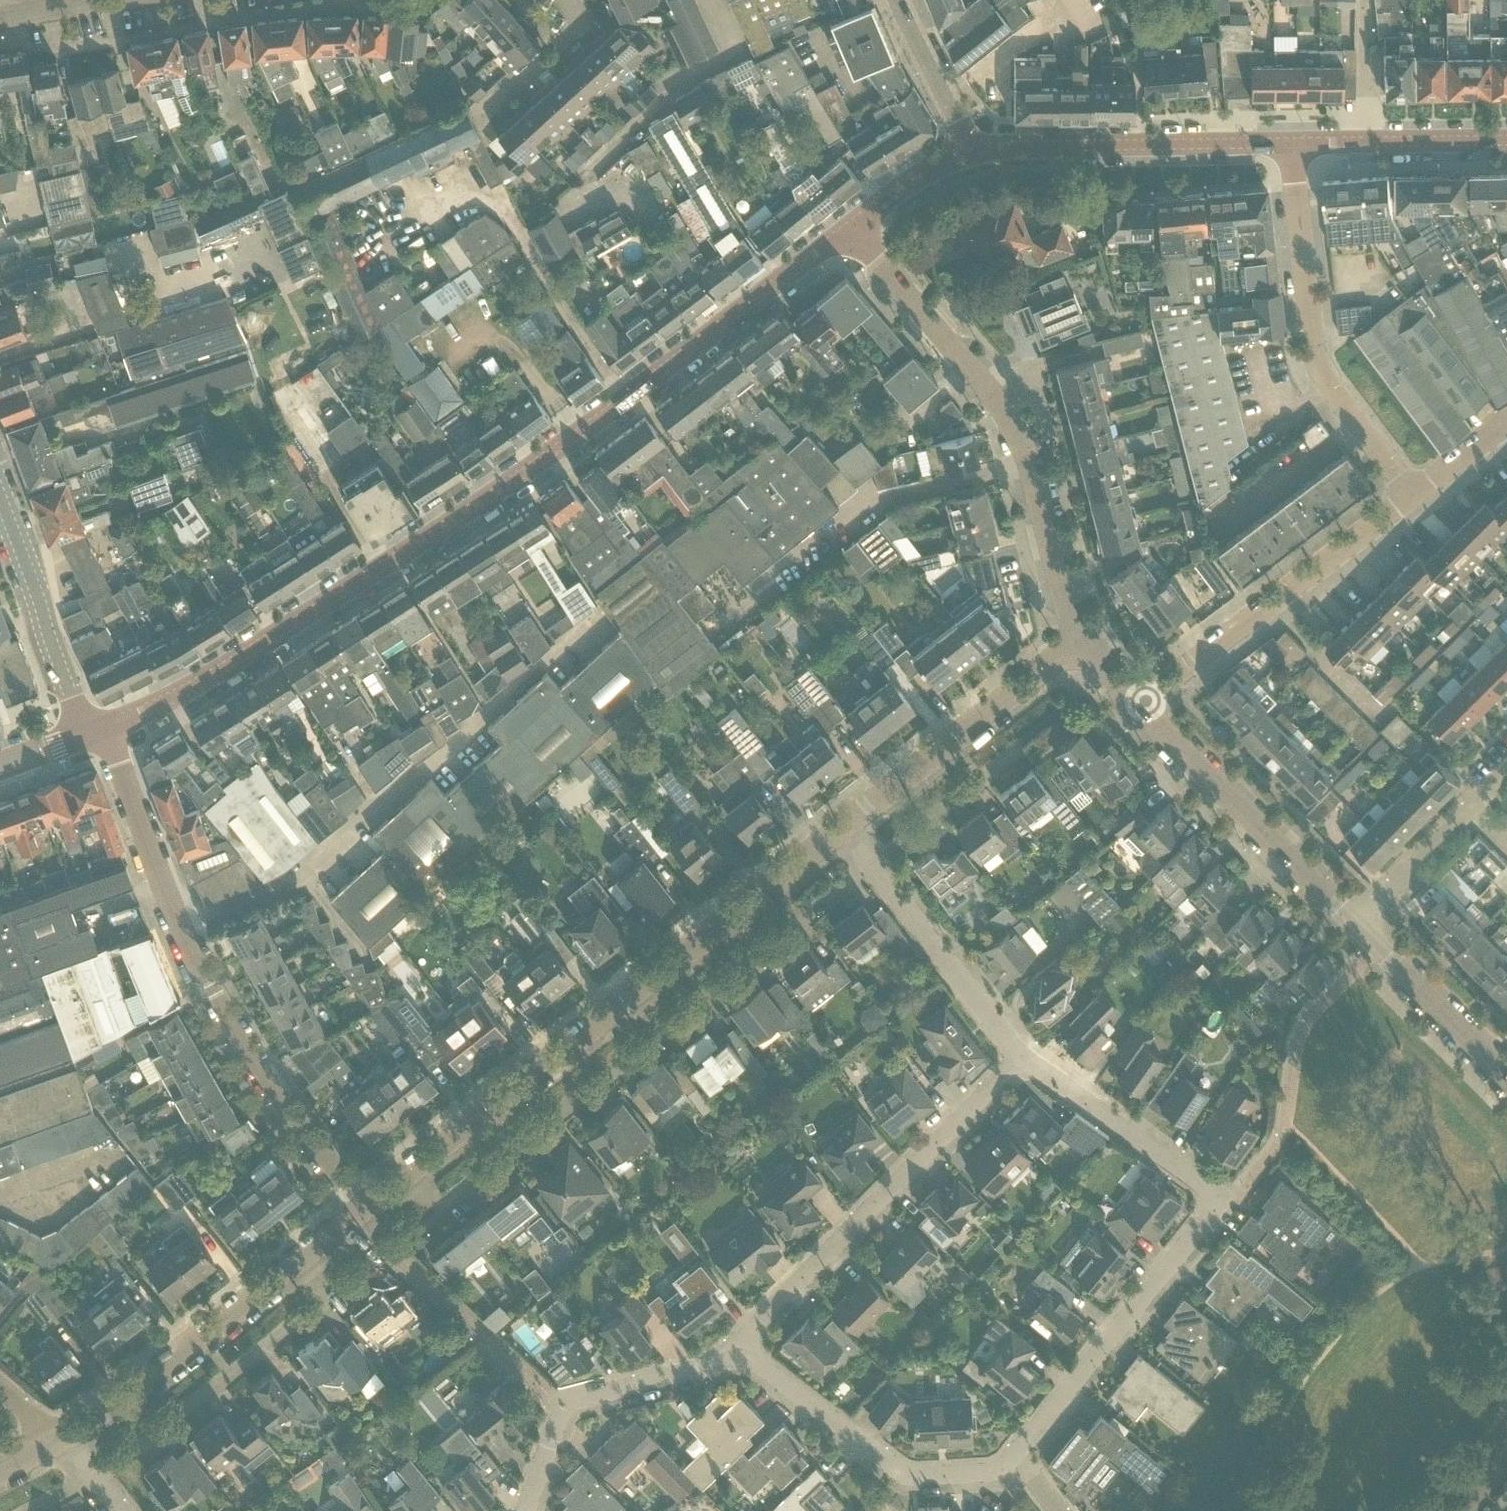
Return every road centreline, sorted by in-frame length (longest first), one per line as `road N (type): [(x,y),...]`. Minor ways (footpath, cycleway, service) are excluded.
road 1 (tertiary): [(93,731),(217,671),(536,466),(849,228)]
road 2 (residential): [(1222,1201),(1016,1458),(995,1472),(906,1476),(758,1364),(738,1359)]
road 3 (residential): [(870,867),(448,1204),(423,1196),(406,1175)]
road 4 (residential): [(406,1175),(841,831)]
road 5 (unclassified): [(362,1209),(212,991),(115,757),(93,731)]
road 6 (tertiary): [(1081,641),(1012,430),(849,228)]
road 7 (residential): [(738,1359),(756,1324),(1021,1057)]
road 8 (residential): [(1412,496),(1311,357),(1291,143)]
road 9 (residential): [(1136,709),(1412,496)]
road 10 (residential): [(300,1258),(331,1297),(91,1475)]
road 11 (tertiary): [(966,150),(1291,143)]
road 12 (tertiary): [(1355,926),(1136,709)]
road 13 (residential): [(841,831),(1081,641)]
road 14 (residential): [(63,1436),(300,1258)]
road 15 (residential): [(738,1359),(574,1400),(558,1419),(527,1510)]
road 16 (residential): [(1222,1201),(1021,1057)]
road 17 (unclassified): [(93,731),(72,701),(0,507)]
road 18 (residential): [(1021,1057),(870,867)]
road 19 (tertiary): [(1291,143),(1506,142)]
road 20 (tertiary): [(1506,1078),(1355,926)]
road 21 (residential): [(870,867),(1019,751)]
road 22 (tertiary): [(966,150),(896,0)]
road 23 (residential): [(1355,926),(1472,809)]
road 24 (residential): [(497,111),(576,40),(566,0)]
road 25 (tertiary): [(849,228),(966,150)]

